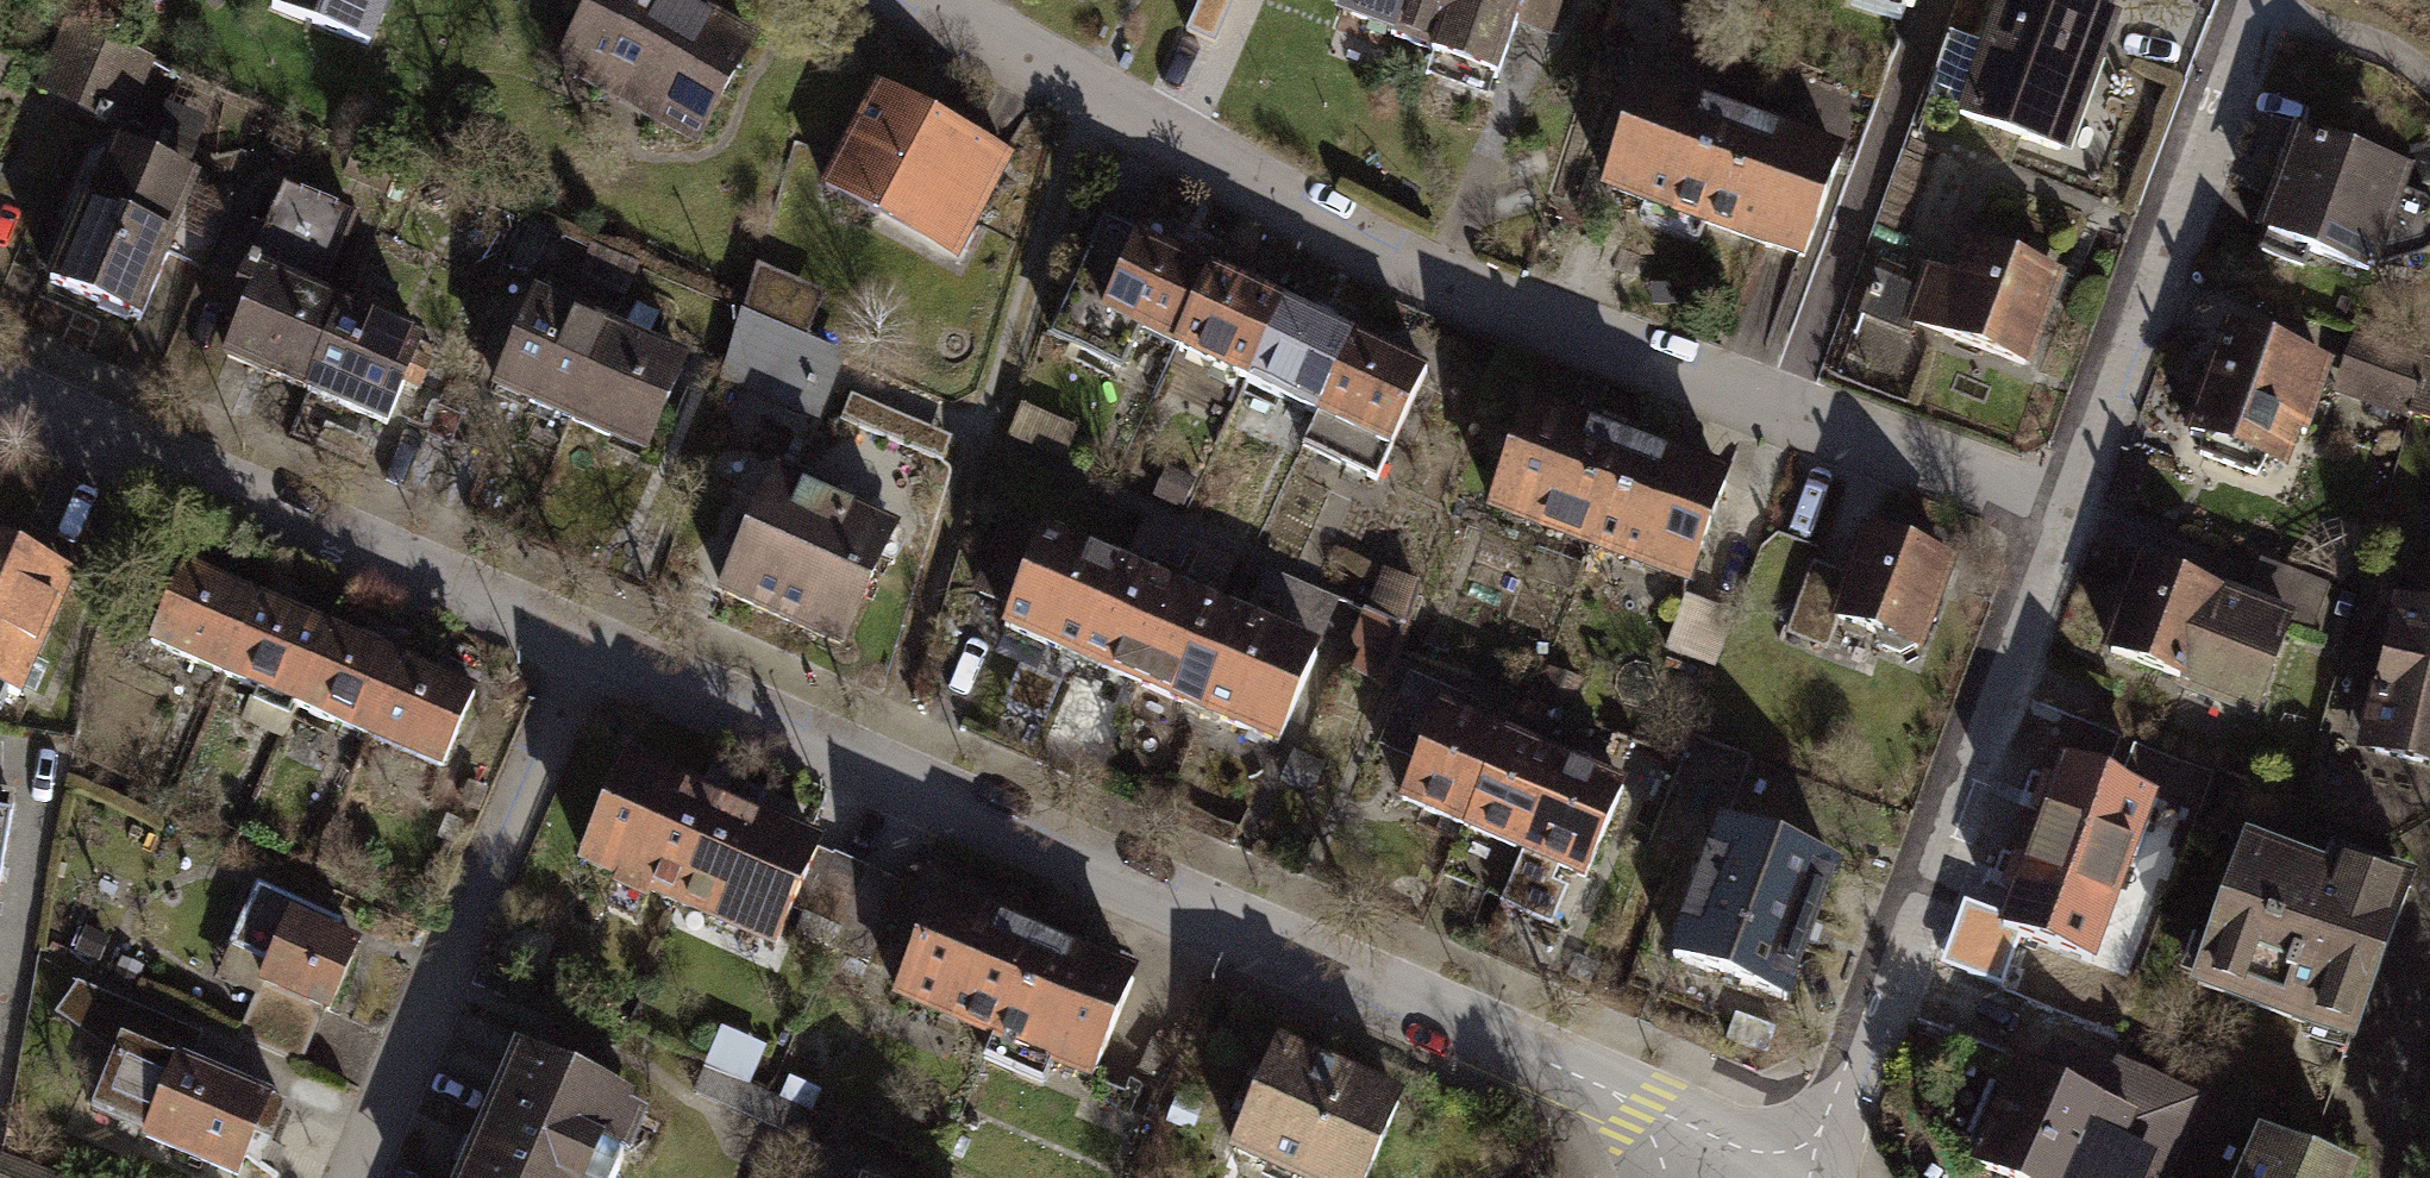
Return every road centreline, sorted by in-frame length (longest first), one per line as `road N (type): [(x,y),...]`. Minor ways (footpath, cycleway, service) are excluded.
road 1 (residential): [(1744,1177),(1604,1086),(594,653)]
road 2 (residential): [(920,0),(1375,251),(1506,308),(2061,513)]
road 3 (residential): [(1766,1177),(1823,1125),(2061,513)]
road 4 (residential): [(594,653),(0,393)]
road 5 (residential): [(594,653),(359,1177)]
road 6 (residential): [(2061,513),(2259,5)]
road 7 (track): [(849,381),(952,419),(998,405),(1074,161),(1108,106)]

